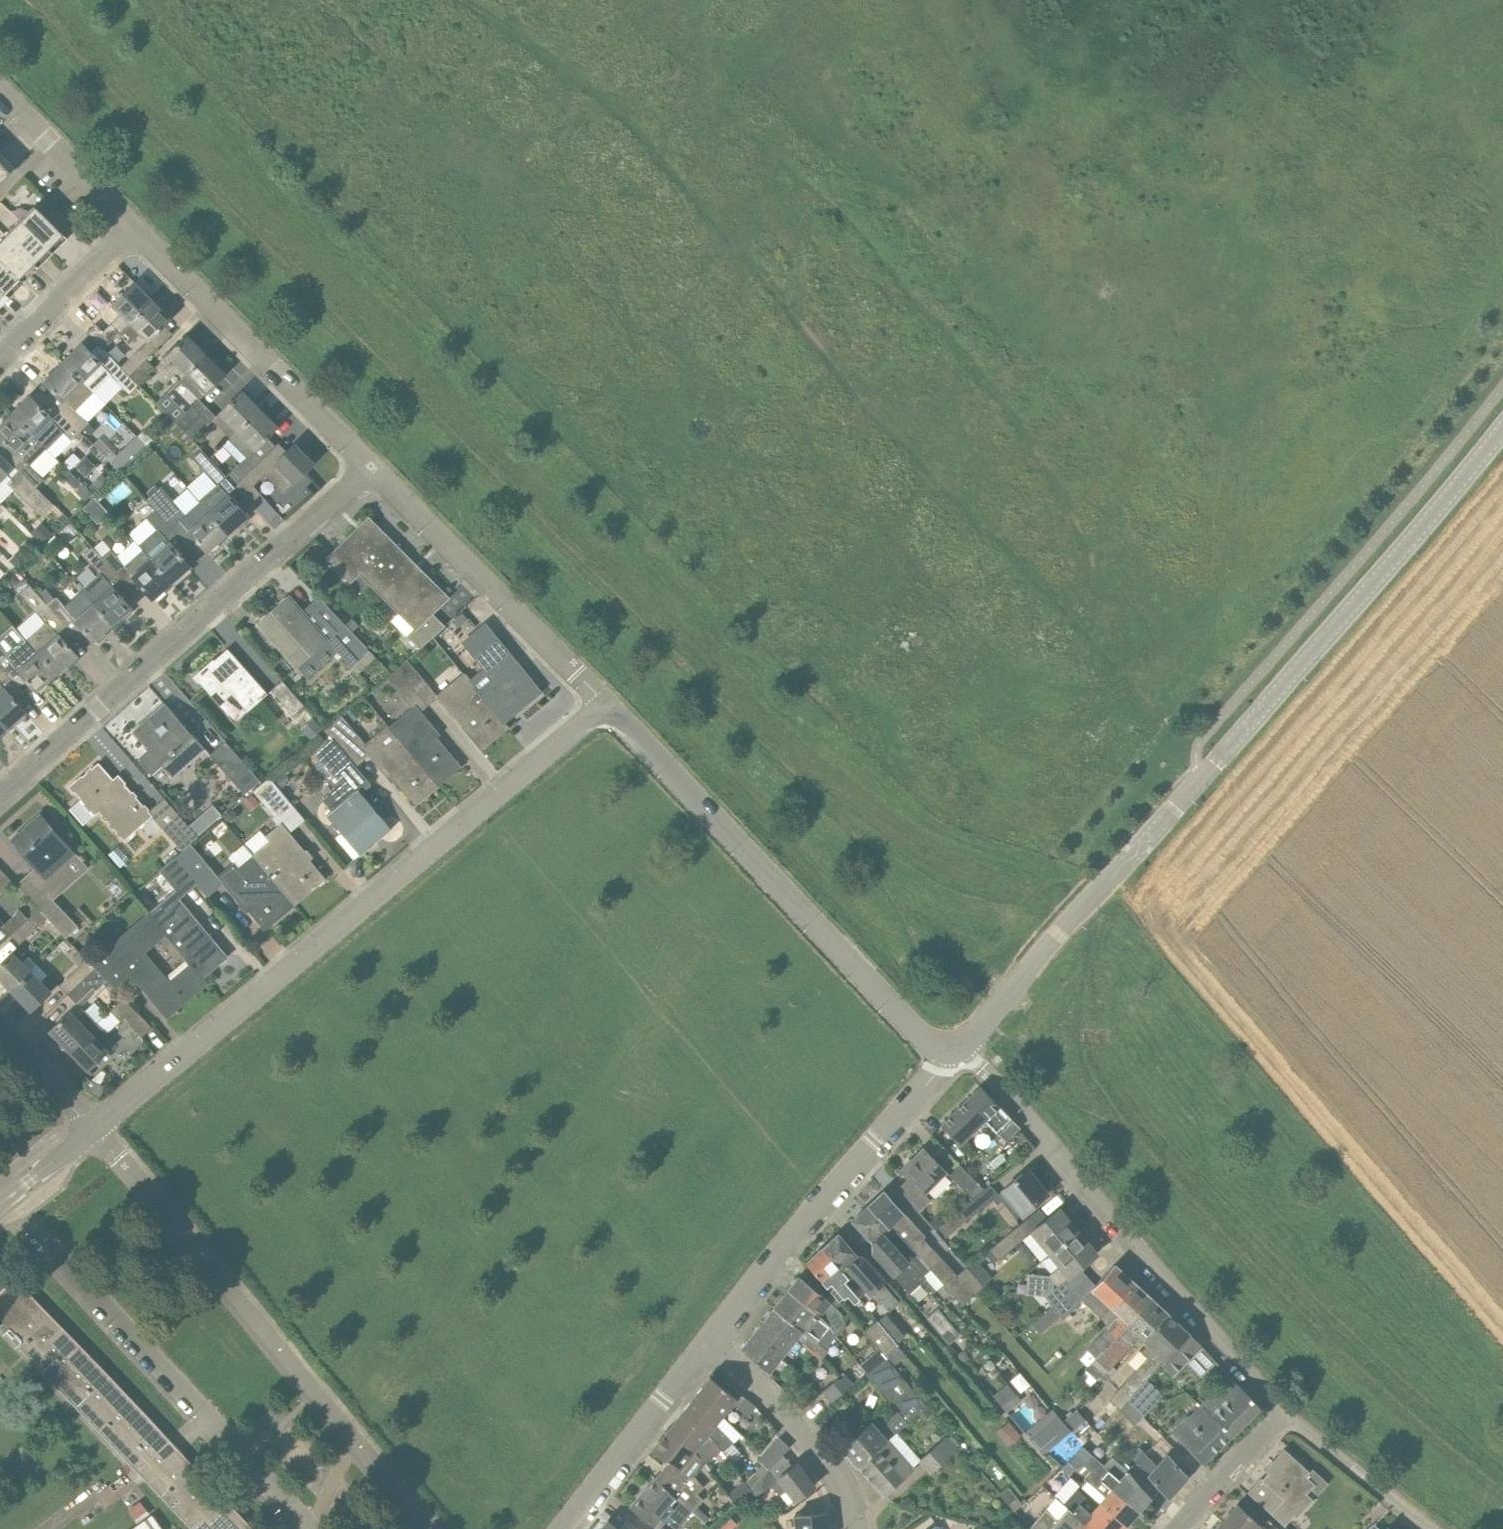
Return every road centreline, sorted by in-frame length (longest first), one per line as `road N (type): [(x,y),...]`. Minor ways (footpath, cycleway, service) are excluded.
road 1 (tertiary): [(961,1047),(1502,429)]
road 2 (tertiary): [(98,1129),(611,704)]
road 3 (residential): [(440,1528),(98,1129)]
road 4 (residential): [(0,795),(377,465)]
road 5 (tertiary): [(952,1057),(611,704)]
road 6 (residential): [(1290,1400),(1219,1333),(961,1047)]
road 7 (residential): [(320,1528),(35,1225)]
road 8 (residential): [(712,1348),(952,1057)]
road 9 (residential): [(377,465),(136,221)]
road 10 (residential): [(611,704),(377,465)]
road 11 (residential): [(864,1528),(848,1486),(712,1348)]
road 12 (residential): [(572,1528),(712,1348)]
road 13 (residential): [(1441,1528),(1290,1400)]
road 14 (residential): [(136,221),(0,82)]
road 15 (residential): [(0,358),(136,221)]
road 16 (residential): [(1178,1528),(1290,1400)]
road 17 (residential): [(98,1129),(0,1029)]

